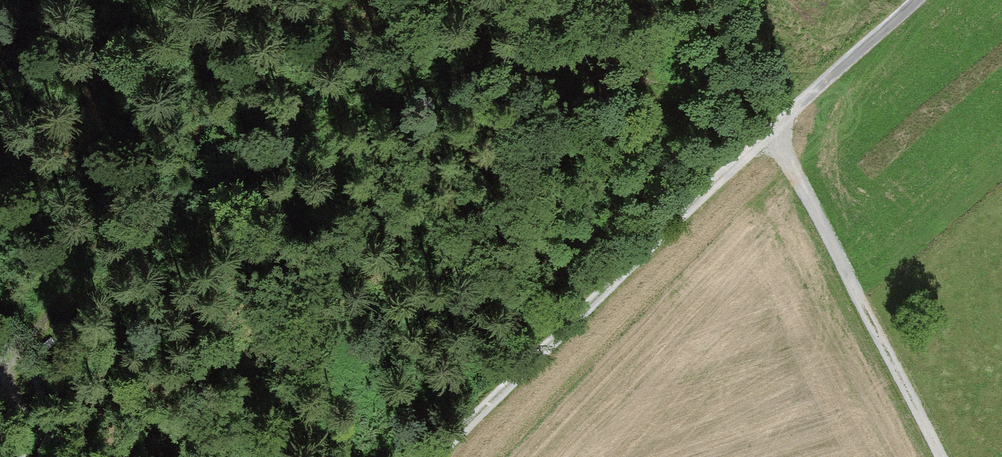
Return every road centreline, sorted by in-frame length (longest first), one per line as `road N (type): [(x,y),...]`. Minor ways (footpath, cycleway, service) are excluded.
road 1 (track): [(767,131),(432,456)]
road 2 (track): [(767,131),(941,456)]
road 3 (track): [(913,0),(767,131)]

